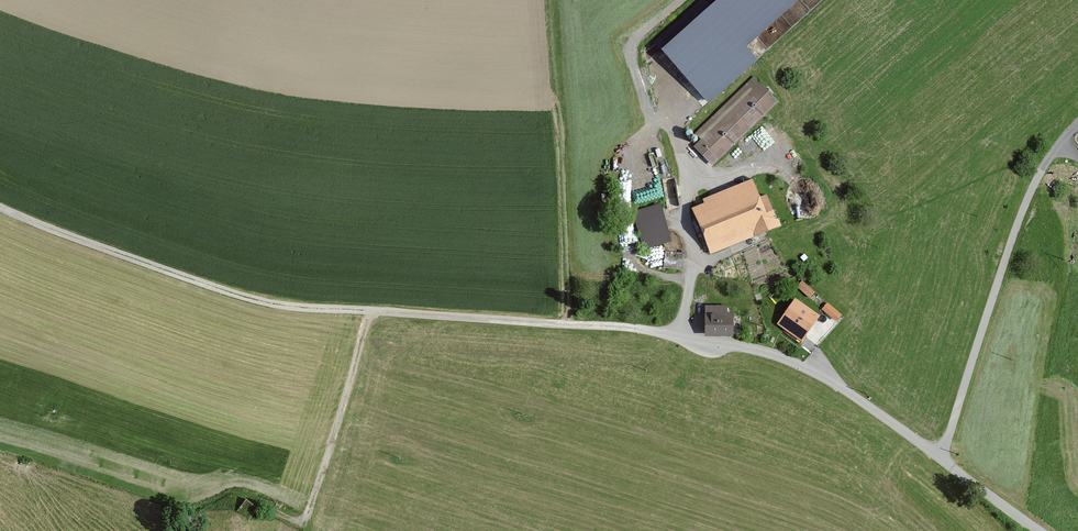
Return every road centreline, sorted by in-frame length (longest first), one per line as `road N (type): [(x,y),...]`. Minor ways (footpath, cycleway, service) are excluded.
road 1 (track): [(636,329),(281,308),(0,211)]
road 2 (residential): [(944,460),(1023,210),(1077,123)]
road 3 (track): [(177,517),(245,496),(304,522),(371,311)]
road 4 (unclassified): [(944,460),(789,360),(636,329)]
road 5 (track): [(678,334),(693,270),(685,208),(692,179),(768,169)]
road 6 (track): [(692,179),(674,129),(651,114),(632,56),(644,31),(682,0)]

